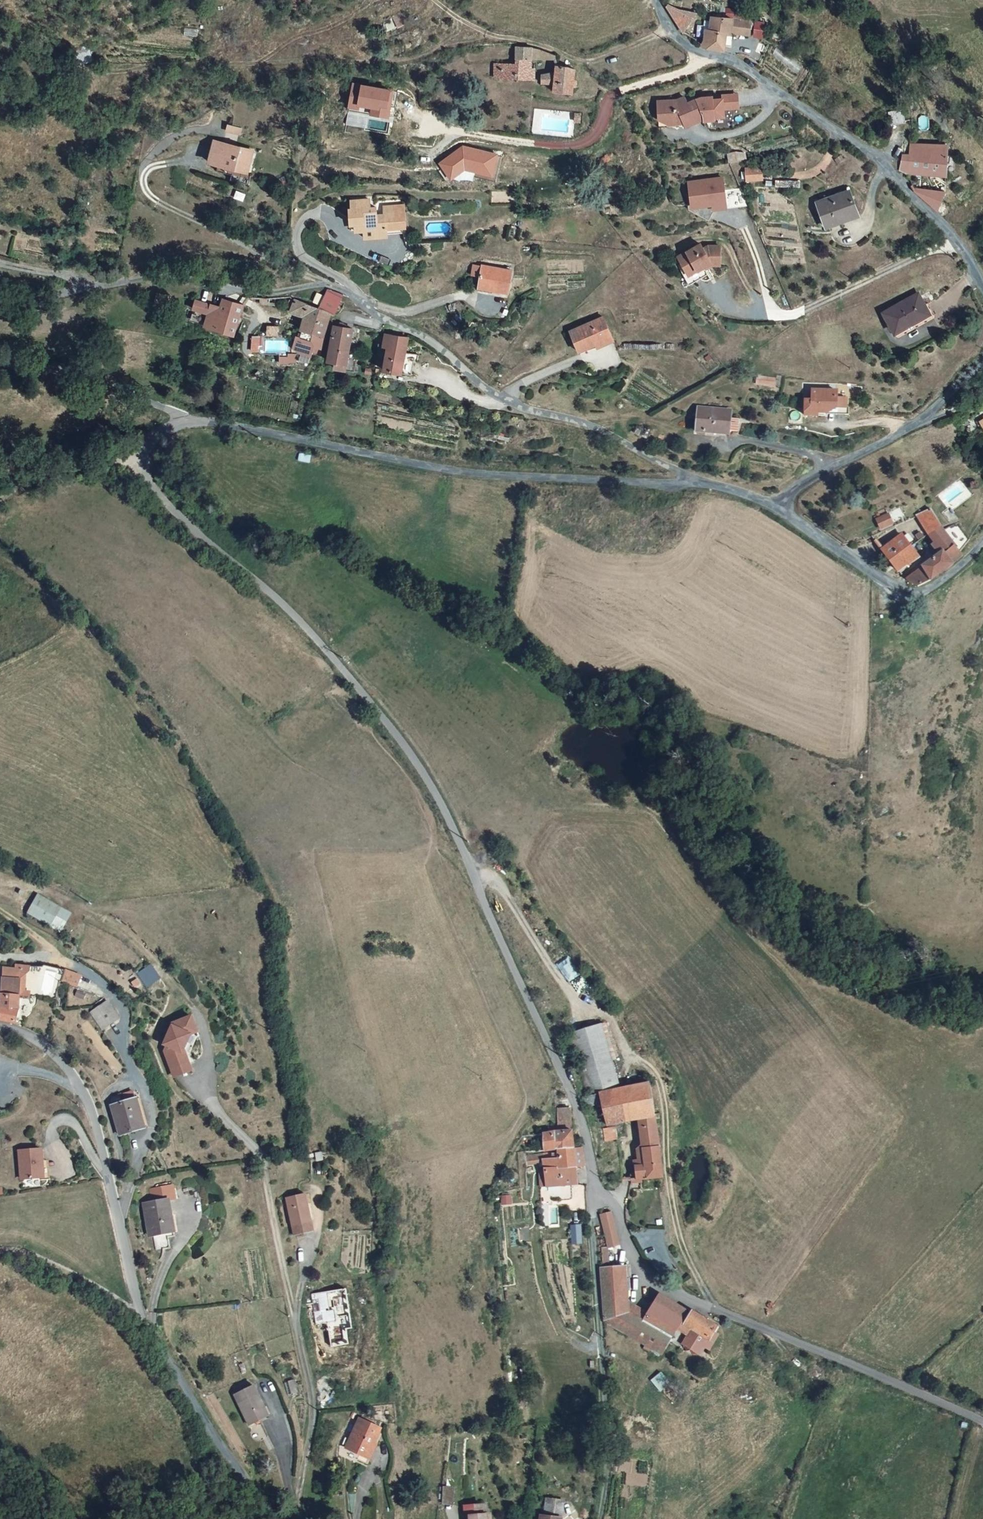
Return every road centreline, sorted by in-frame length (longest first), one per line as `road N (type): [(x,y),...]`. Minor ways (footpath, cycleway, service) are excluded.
road 1 (unclassified): [(202,424),(161,435),(146,454),(148,479),(297,618),(419,769),(577,1096),(603,1195),(648,1280),(982,1421)]
road 2 (unclassified): [(0,304),(169,274),(253,294),(339,288),(419,334),(484,389),(590,425),(701,485)]
road 3 (unclassified): [(284,1518),(230,1459),(139,1304),(80,1084),(31,1037),(0,1026)]
road 4 (track): [(471,870),(504,889),(531,941),(583,1002),(608,1013),(626,1049),(659,1072),(675,1215),(715,1310)]
road 5 (unclassified): [(701,485),(443,470),(202,424)]
road 6 (unclassified): [(656,0),(668,28),(690,48),(751,72),(864,147),(953,235),(982,281)]
road 7 (track): [(593,1167),(606,1406),(601,1518)]
road 8 (track): [(434,0),(488,33),(582,61),(668,28)]
road 9 (unclassified): [(982,365),(930,415),(827,469),(779,510)]
road 10 (unclassified): [(982,541),(946,577),(904,592),(779,510)]
road 11 (unclassified): [(202,424),(123,396),(0,368)]
road 12 (track): [(0,1248),(22,1246),(139,1304)]

